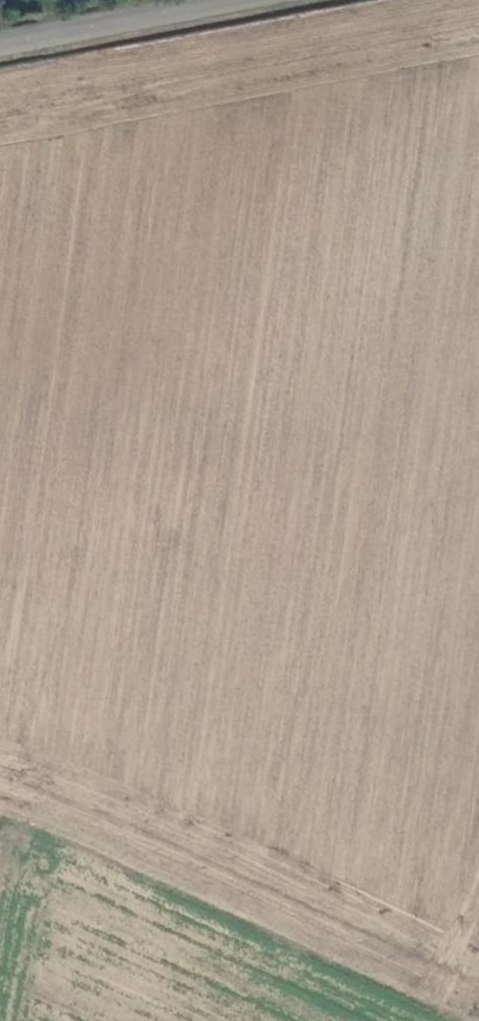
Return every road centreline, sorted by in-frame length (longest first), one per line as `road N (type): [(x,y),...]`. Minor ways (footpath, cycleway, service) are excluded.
road 1 (tertiary): [(0,43),(226,0)]

